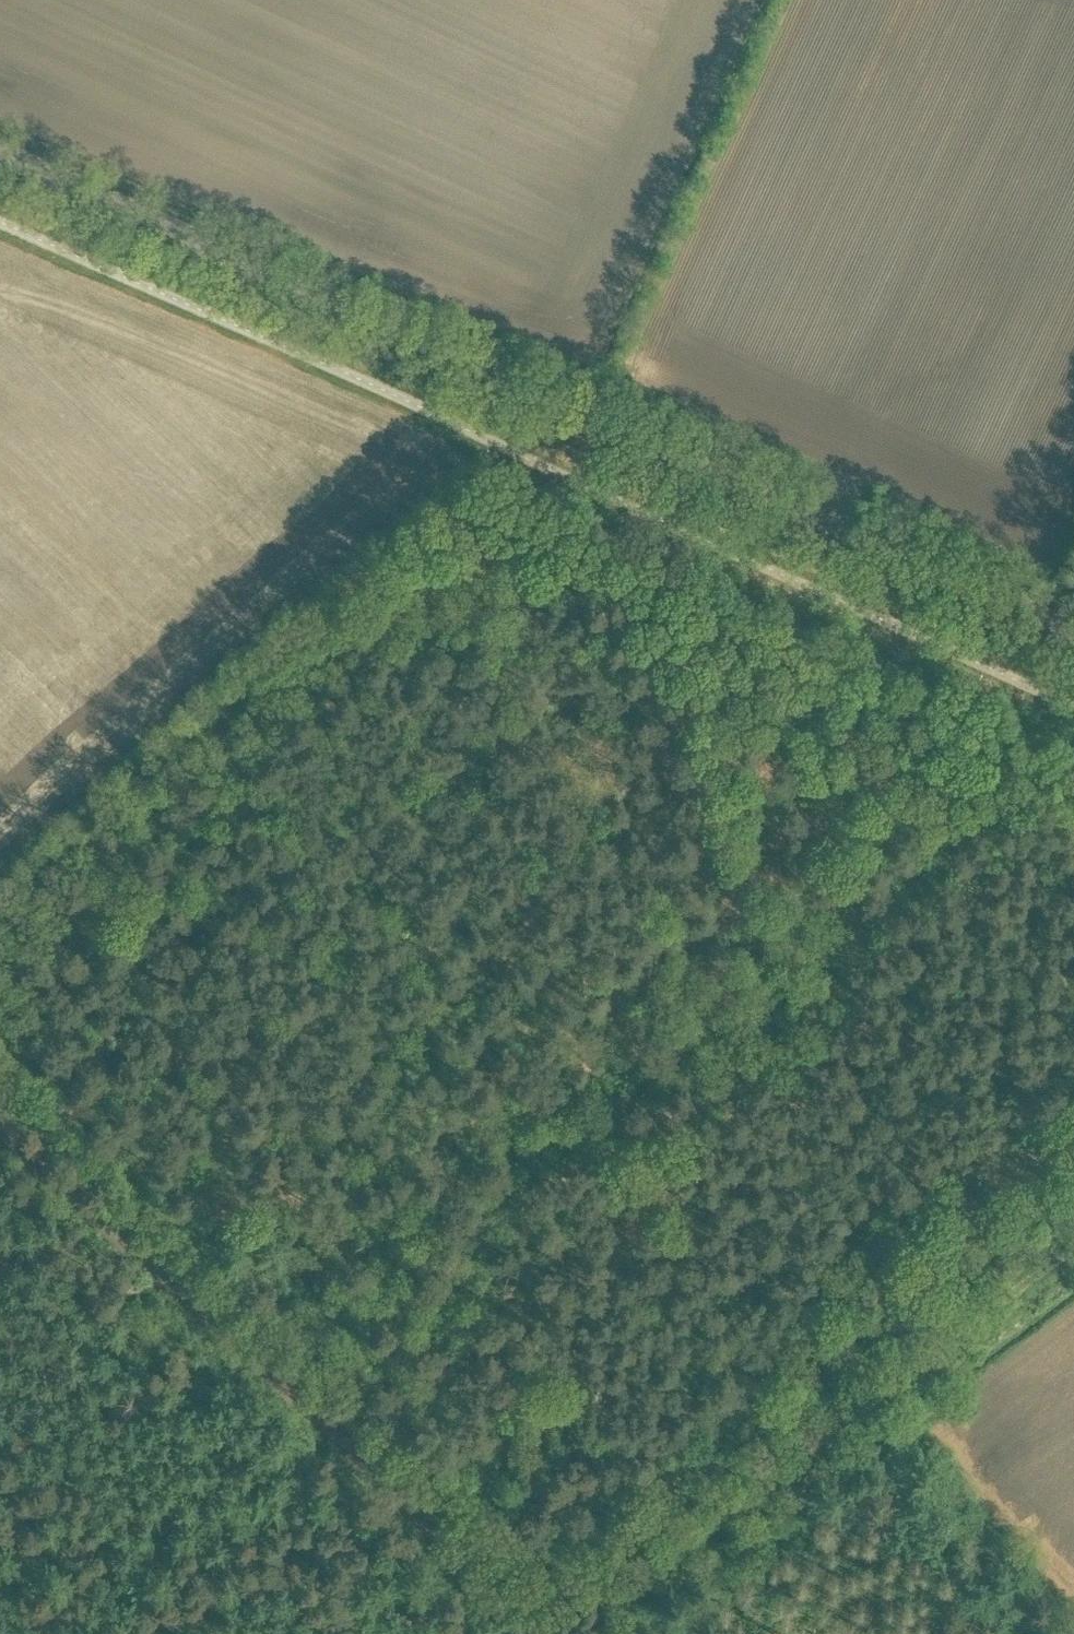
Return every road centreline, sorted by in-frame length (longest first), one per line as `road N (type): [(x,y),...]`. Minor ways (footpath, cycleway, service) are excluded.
road 1 (tertiary): [(1073,631),(0,153)]
road 2 (track): [(520,1633),(273,1379),(0,1123)]
road 3 (track): [(1073,1247),(564,1633)]

